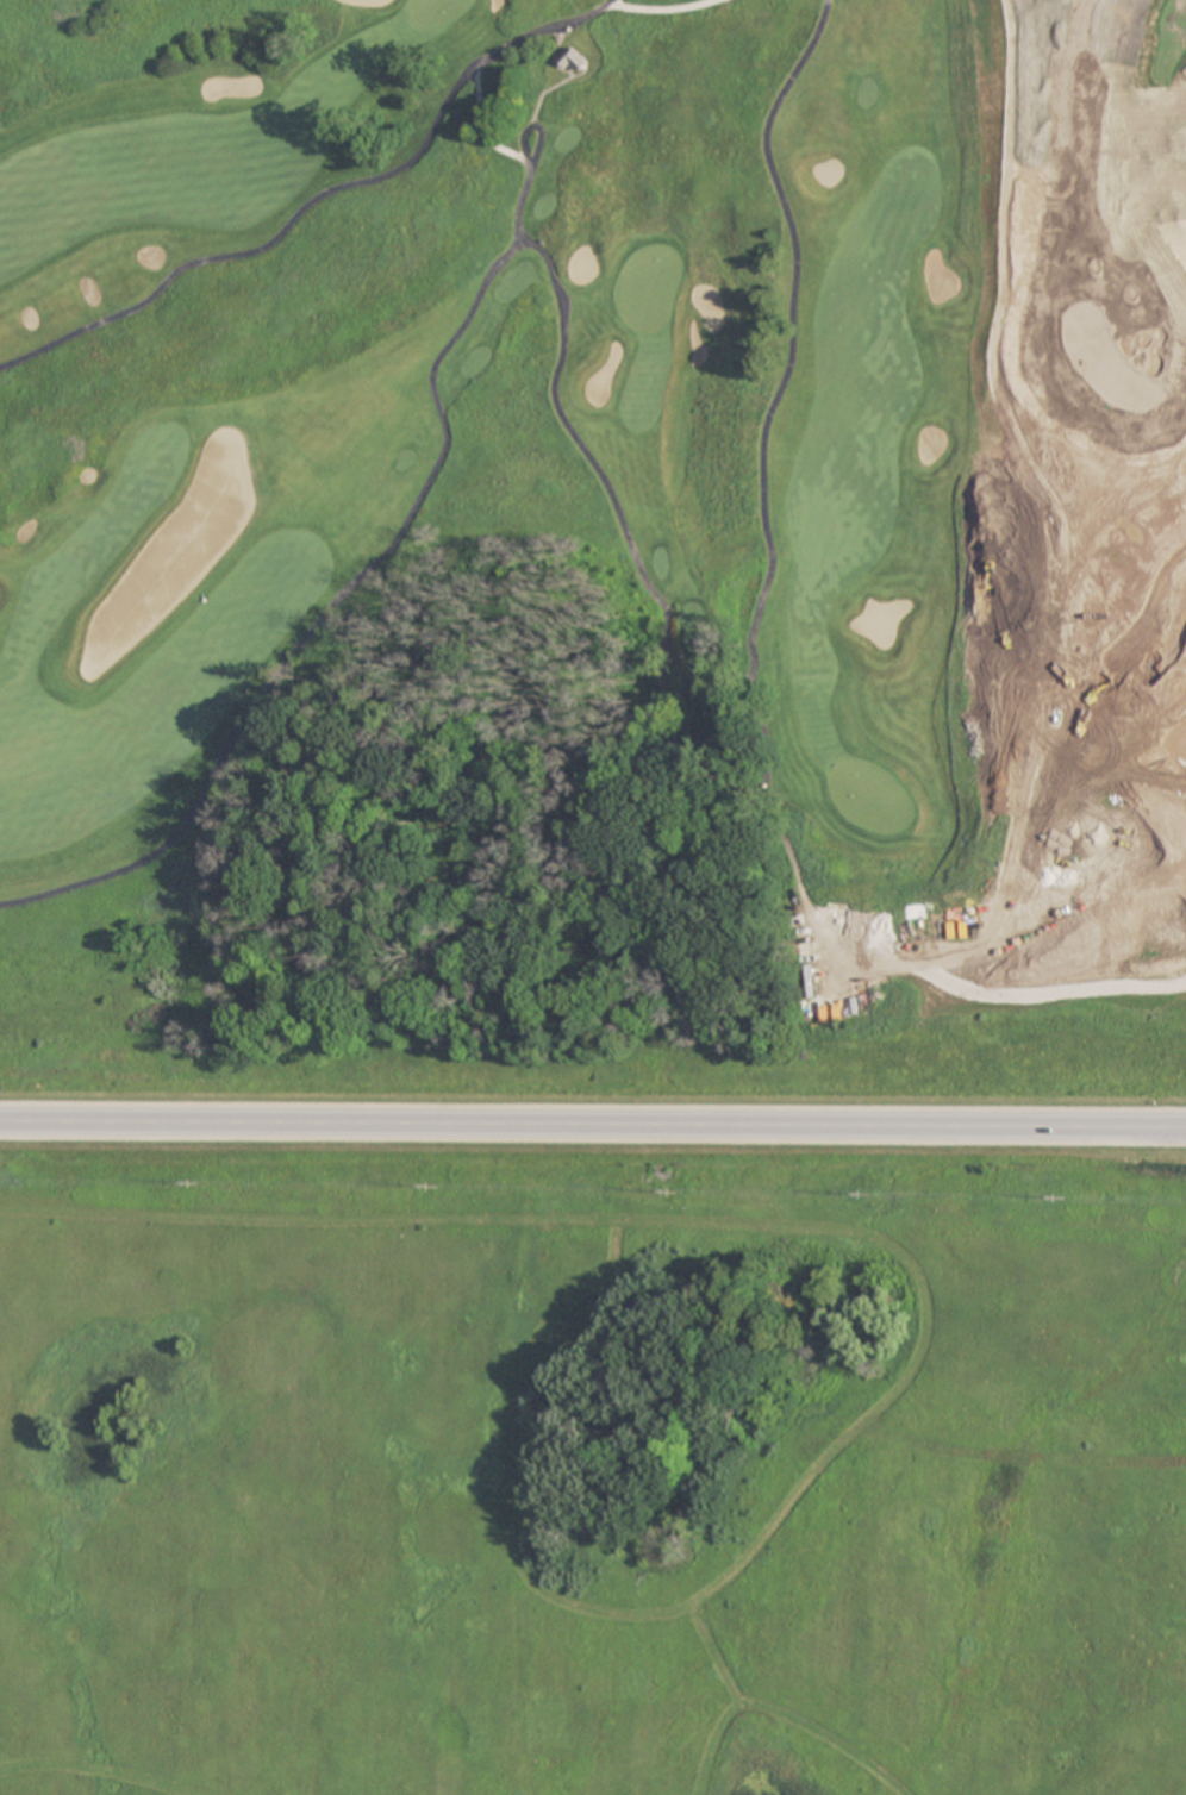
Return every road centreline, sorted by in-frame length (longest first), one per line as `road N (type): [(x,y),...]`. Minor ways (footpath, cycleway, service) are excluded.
road 1 (primary): [(1185,1127),(0,1121)]

